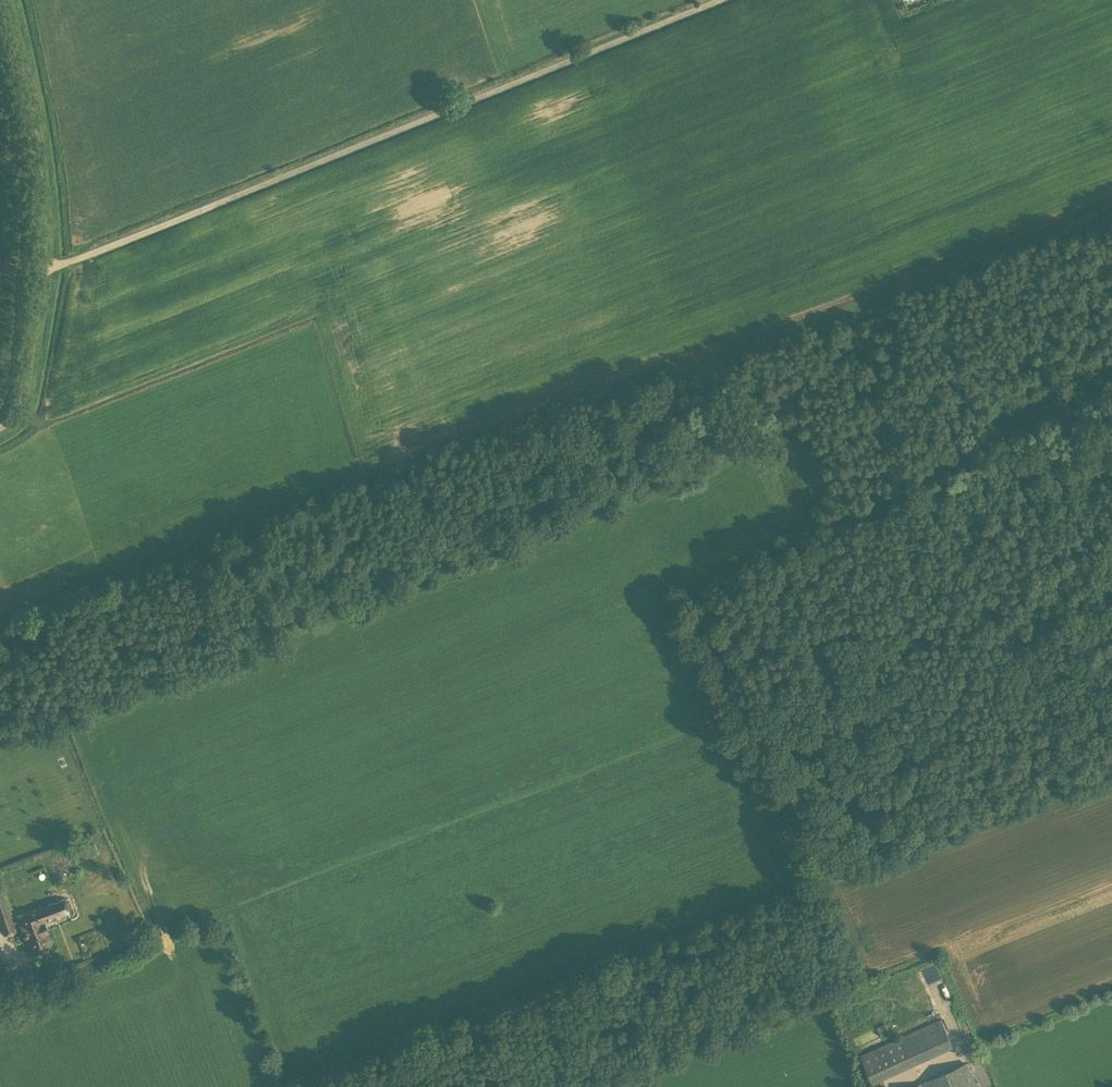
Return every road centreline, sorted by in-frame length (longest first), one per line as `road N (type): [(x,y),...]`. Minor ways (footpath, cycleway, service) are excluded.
road 1 (unclassified): [(0,426),(19,402),(41,270),(37,166),(4,0)]

